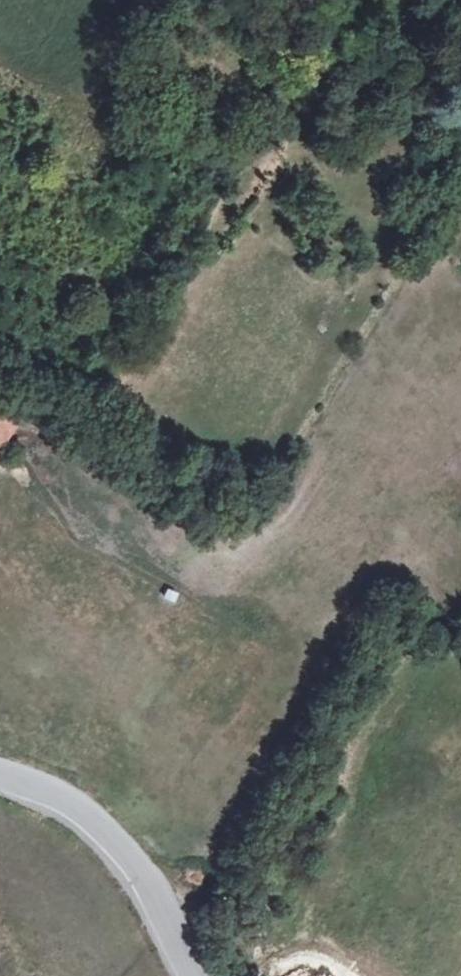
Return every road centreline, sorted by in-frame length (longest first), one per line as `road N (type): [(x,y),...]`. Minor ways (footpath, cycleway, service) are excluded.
road 1 (residential): [(0,776),(67,802),(104,831),(137,866),(197,975)]

